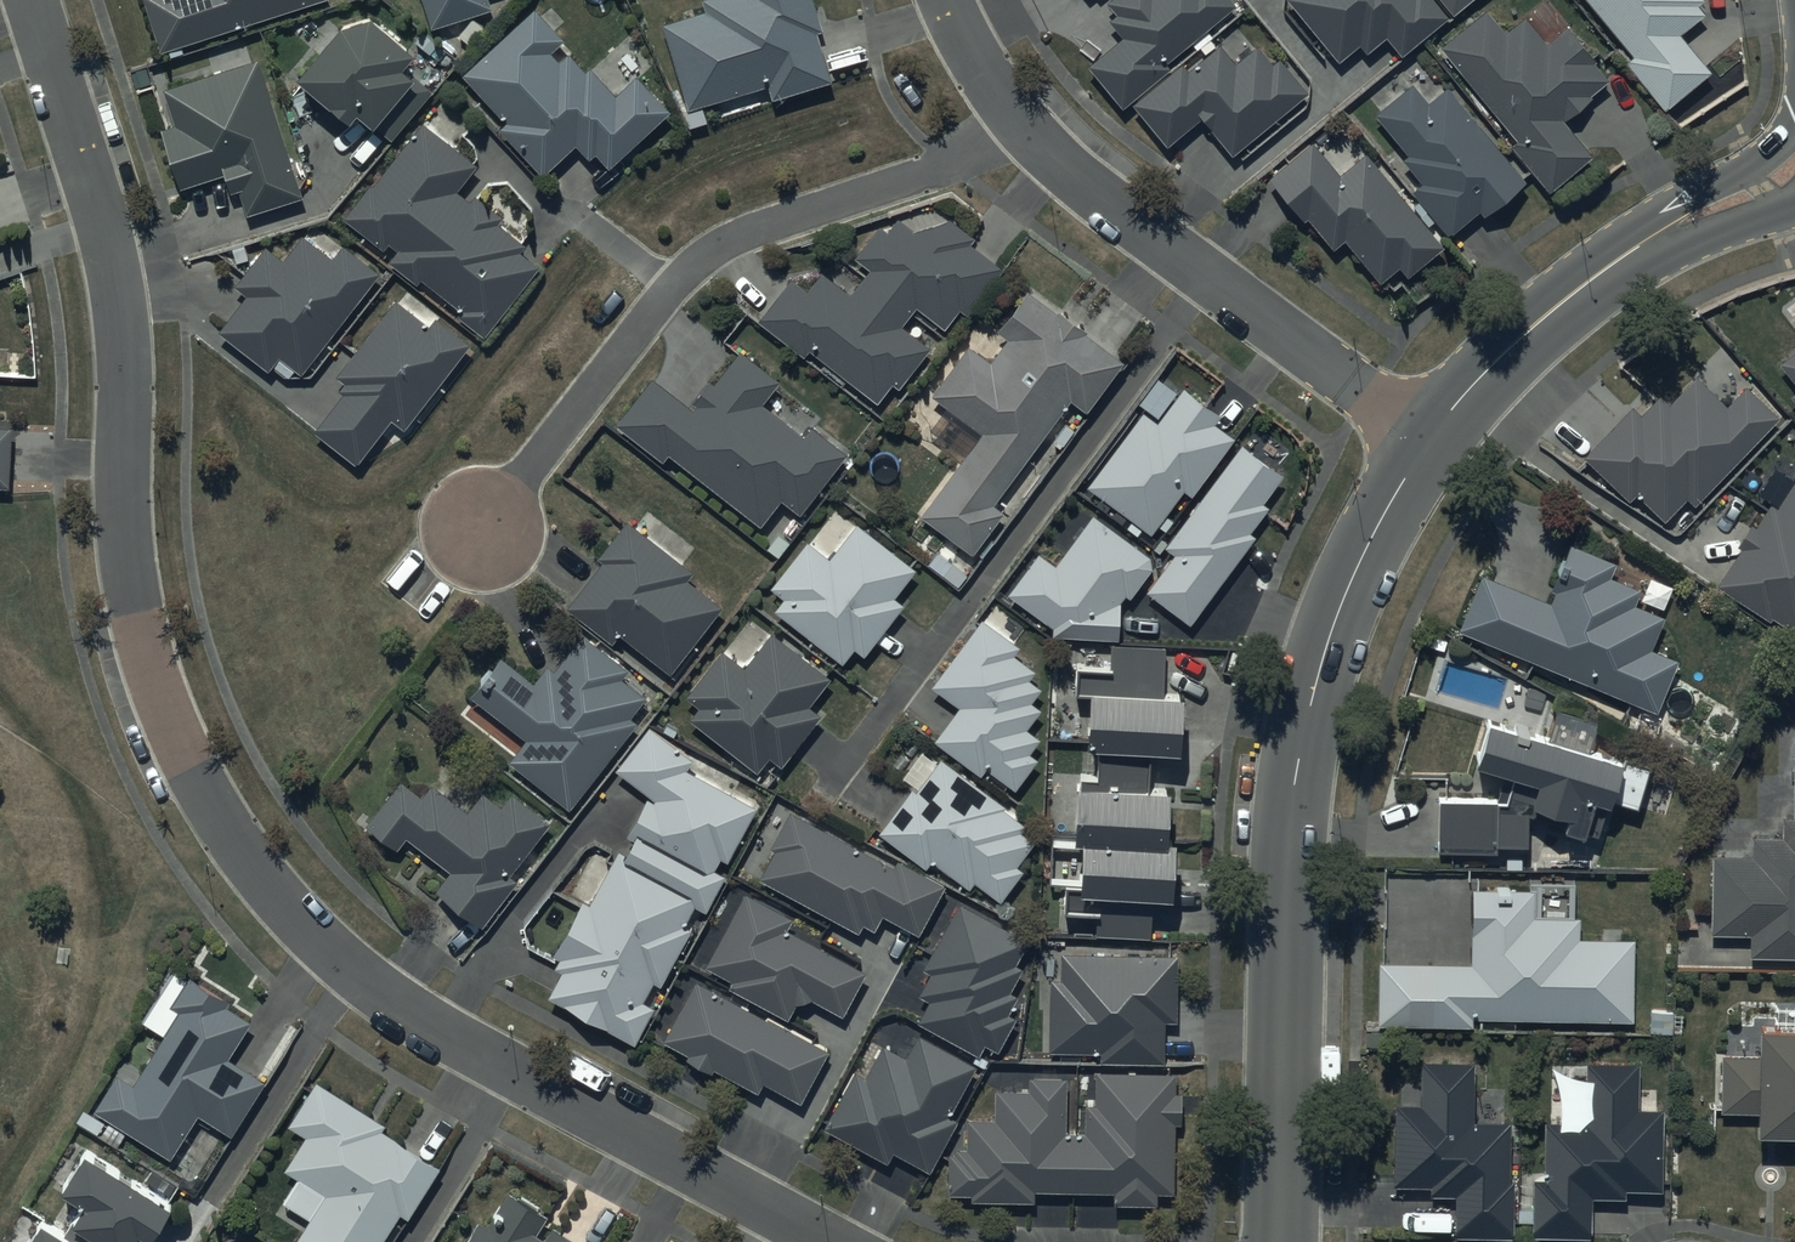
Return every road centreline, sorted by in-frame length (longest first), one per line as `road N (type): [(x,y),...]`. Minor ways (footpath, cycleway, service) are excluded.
road 1 (residential): [(827,1241),(423,1020),(314,935),(240,846),(175,732),(137,614),(125,534),(124,303),(34,0)]
road 2 (tertiary): [(1279,1241),(1288,868),(1303,729),(1342,603),(1431,438)]
road 3 (residential): [(1009,114),(1092,196),(1431,438)]
road 4 (tertiary): [(1431,438),(1474,382),(1580,286),(1645,241),(1746,196),(1794,162)]
road 5 (residential): [(1009,114),(913,180),(723,243),(670,287)]
road 6 (residential): [(670,287),(483,526)]
road 7 (residential): [(670,287),(563,208)]
road 8 (residential): [(947,0),(1009,114)]

